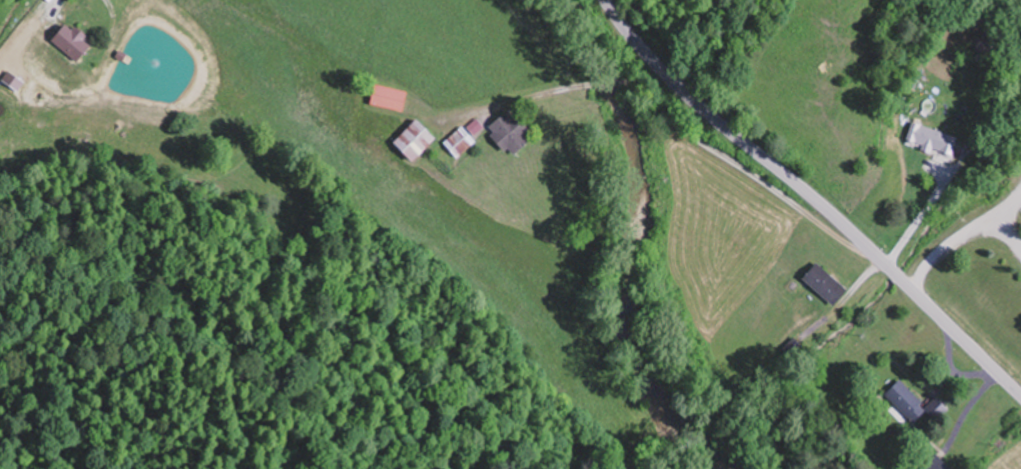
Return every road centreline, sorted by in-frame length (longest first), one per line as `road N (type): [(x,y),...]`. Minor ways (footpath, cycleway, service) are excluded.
road 1 (secondary): [(1020,392),(875,251),(640,47),(606,0)]
road 2 (residential): [(875,251),(729,160),(623,80)]
road 3 (residential): [(589,83),(466,115)]

